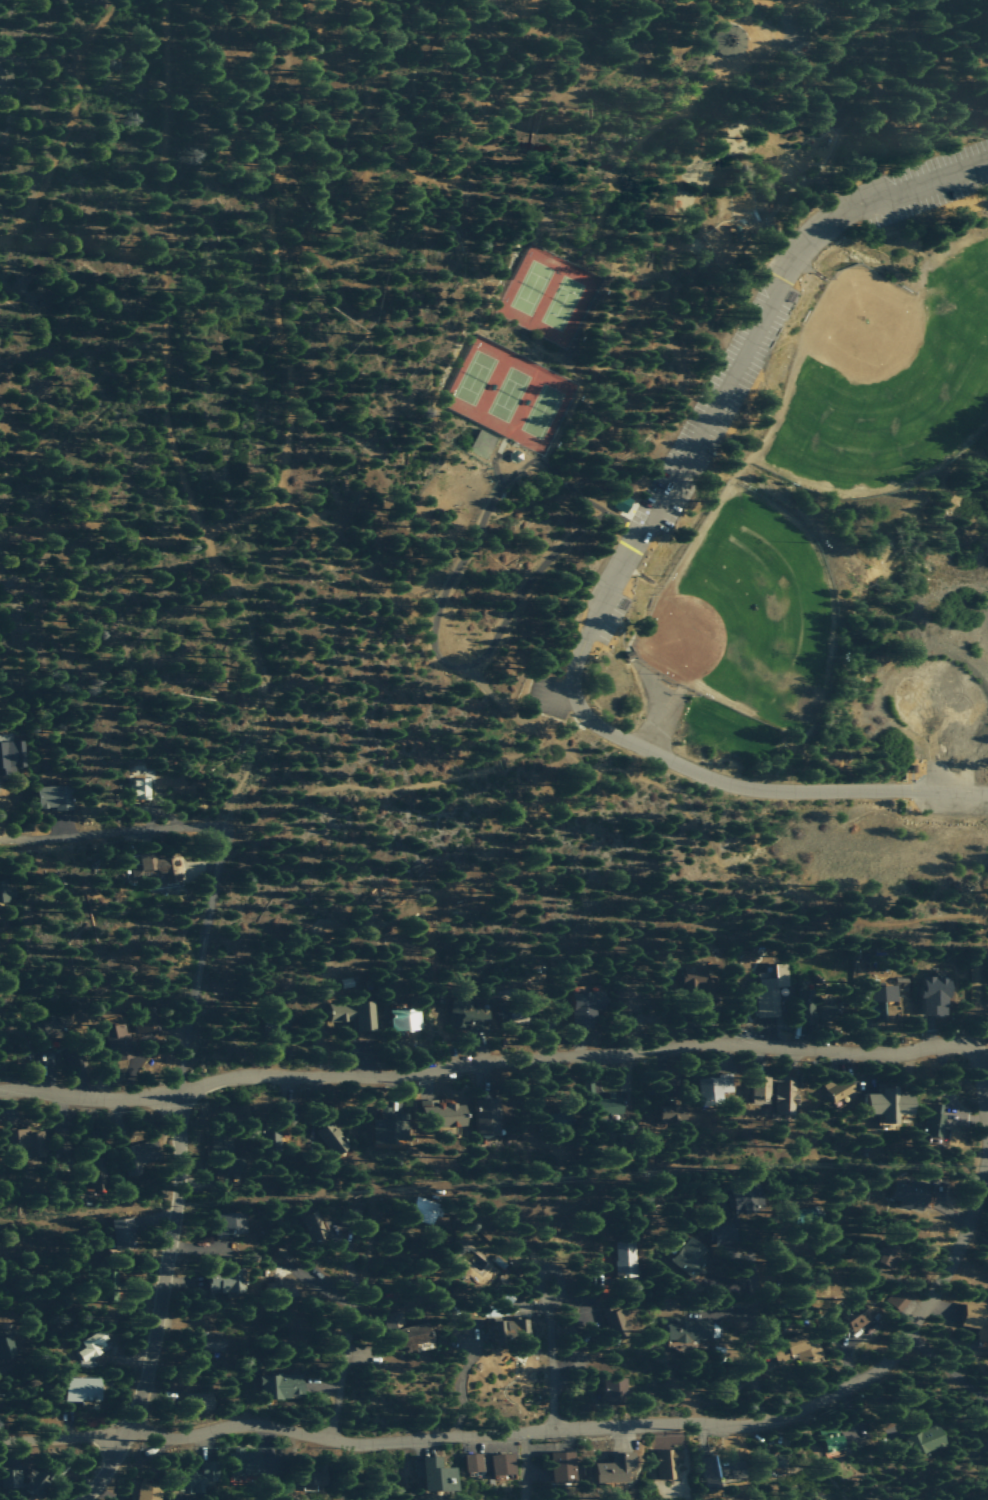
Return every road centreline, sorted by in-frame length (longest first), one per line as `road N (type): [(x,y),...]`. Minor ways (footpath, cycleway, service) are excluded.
road 1 (residential): [(0,1439),(130,1432),(184,1439),(247,1425),(332,1441),(398,1442),(780,1423),(877,1374),(950,1269),(985,1167),(985,1084),(973,1049)]
road 2 (residential): [(0,1091),(147,1099),(249,1075),(383,1079),(479,1062),(721,1044),(973,1049)]
road 3 (track): [(538,722),(510,715),(417,608),(345,570),(290,524),(294,400),(277,257),(320,0)]
road 4 (track): [(451,647),(451,597),(510,468),(538,467),(566,432),(585,378),(583,343),(605,288),(617,183),(645,144),(774,35),(831,0)]
road 5 (residential): [(84,1499),(130,1432),(152,1346),(177,1215),(185,1033),(221,834)]
road 6 (residential): [(636,527),(567,663),(567,693),(591,725),(713,780),(760,790),(987,795)]
road 7 (track): [(538,722),(639,776),(729,871),(873,917),(945,910),(968,917),(973,1049)]
road 8 (track): [(159,0),(159,356),(178,487),(195,535)]
road 9 (track): [(221,834),(296,798),(364,783),(456,785),(538,722)]
road 10 (track): [(195,535),(232,595),(257,671),(252,759),(221,834)]
road 11 (track): [(290,524),(248,513),(195,535),(147,524),(68,524),(0,507)]
road 12 (track): [(0,224),(43,174),(78,54),(113,0)]
road 13 (residential): [(0,840),(210,827),(221,834)]
road 14 (residential): [(332,1441),(353,1306),(350,1247)]
road 15 (residential): [(758,1424),(740,1247)]

